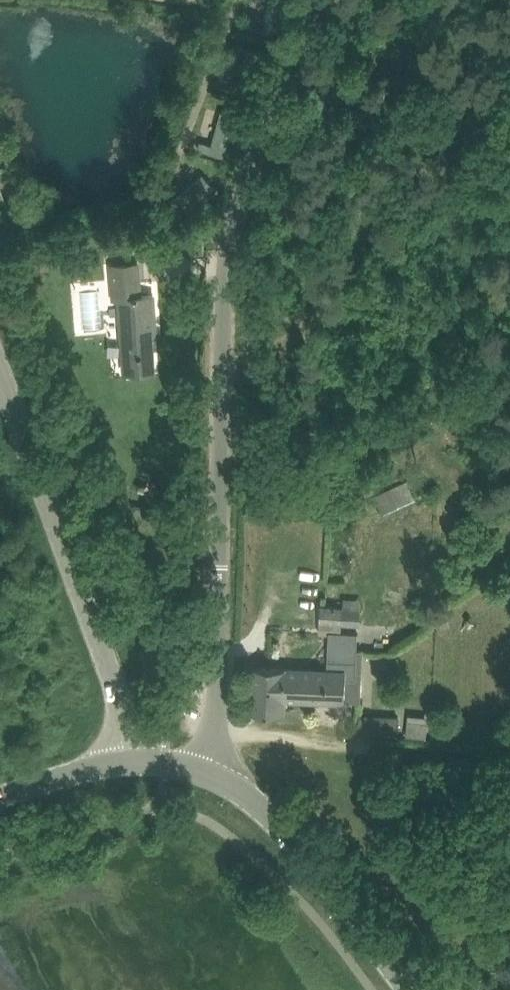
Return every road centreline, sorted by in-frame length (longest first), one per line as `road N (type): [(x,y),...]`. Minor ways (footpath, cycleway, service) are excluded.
road 1 (unclassified): [(203,772),(216,739),(226,274),(234,213),(323,0)]
road 2 (tertiary): [(127,761),(117,686),(0,382)]
road 3 (secondary): [(409,989),(268,817),(203,772)]
road 4 (track): [(216,739),(253,734),(509,765)]
road 5 (secondary): [(0,799),(127,761)]

